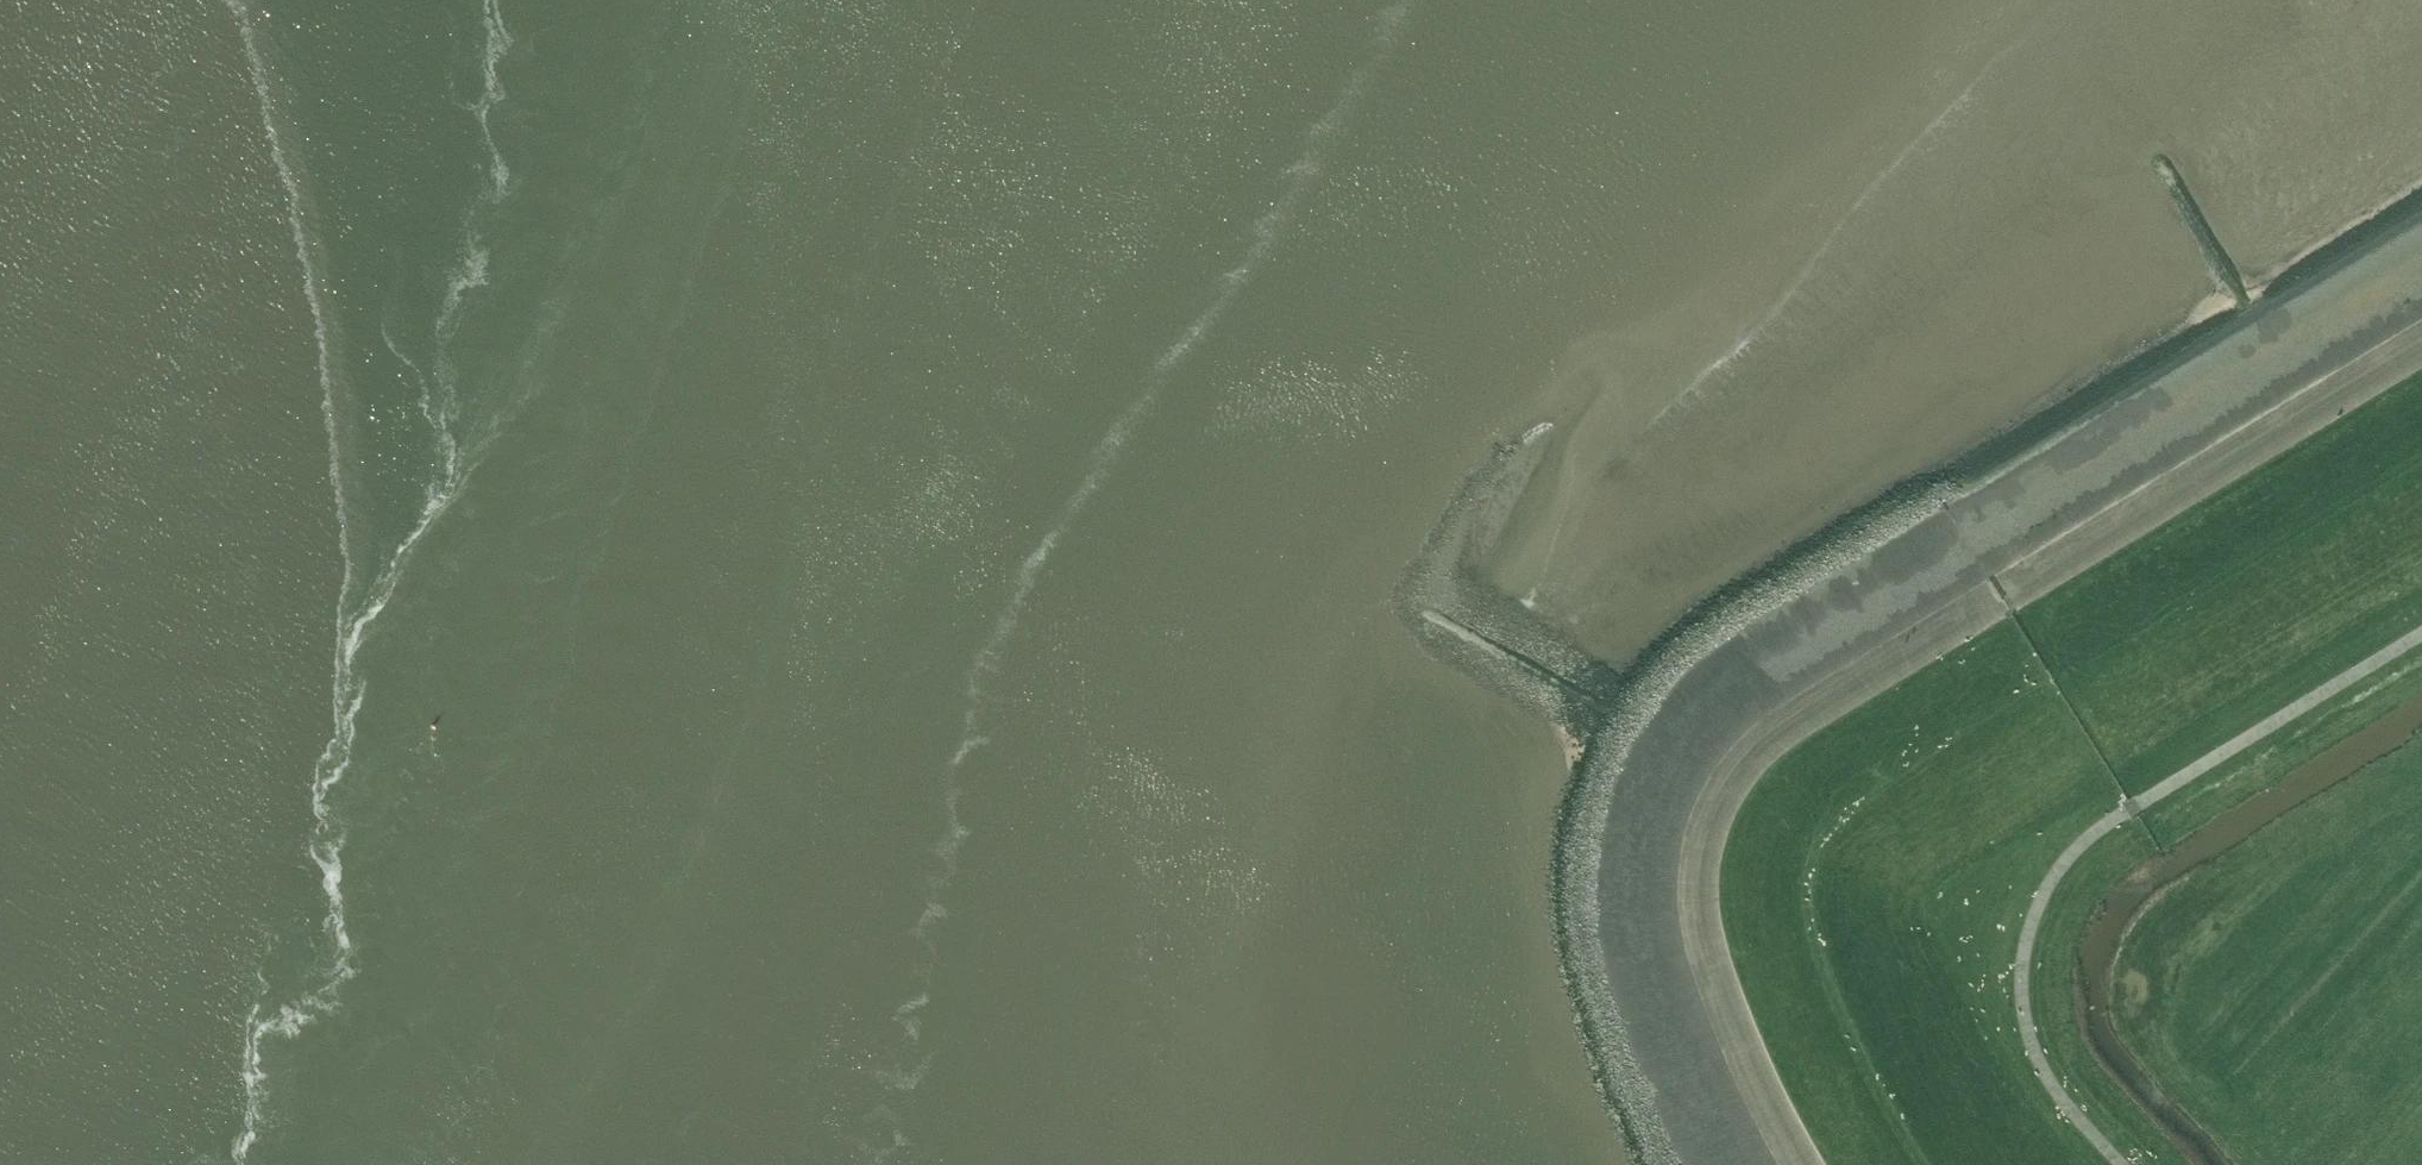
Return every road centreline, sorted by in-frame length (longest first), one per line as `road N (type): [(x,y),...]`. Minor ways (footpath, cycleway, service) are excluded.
road 1 (unclassified): [(2122,1164),(2044,1082),(2026,1031),(2026,952),(2065,860),(2421,640)]

